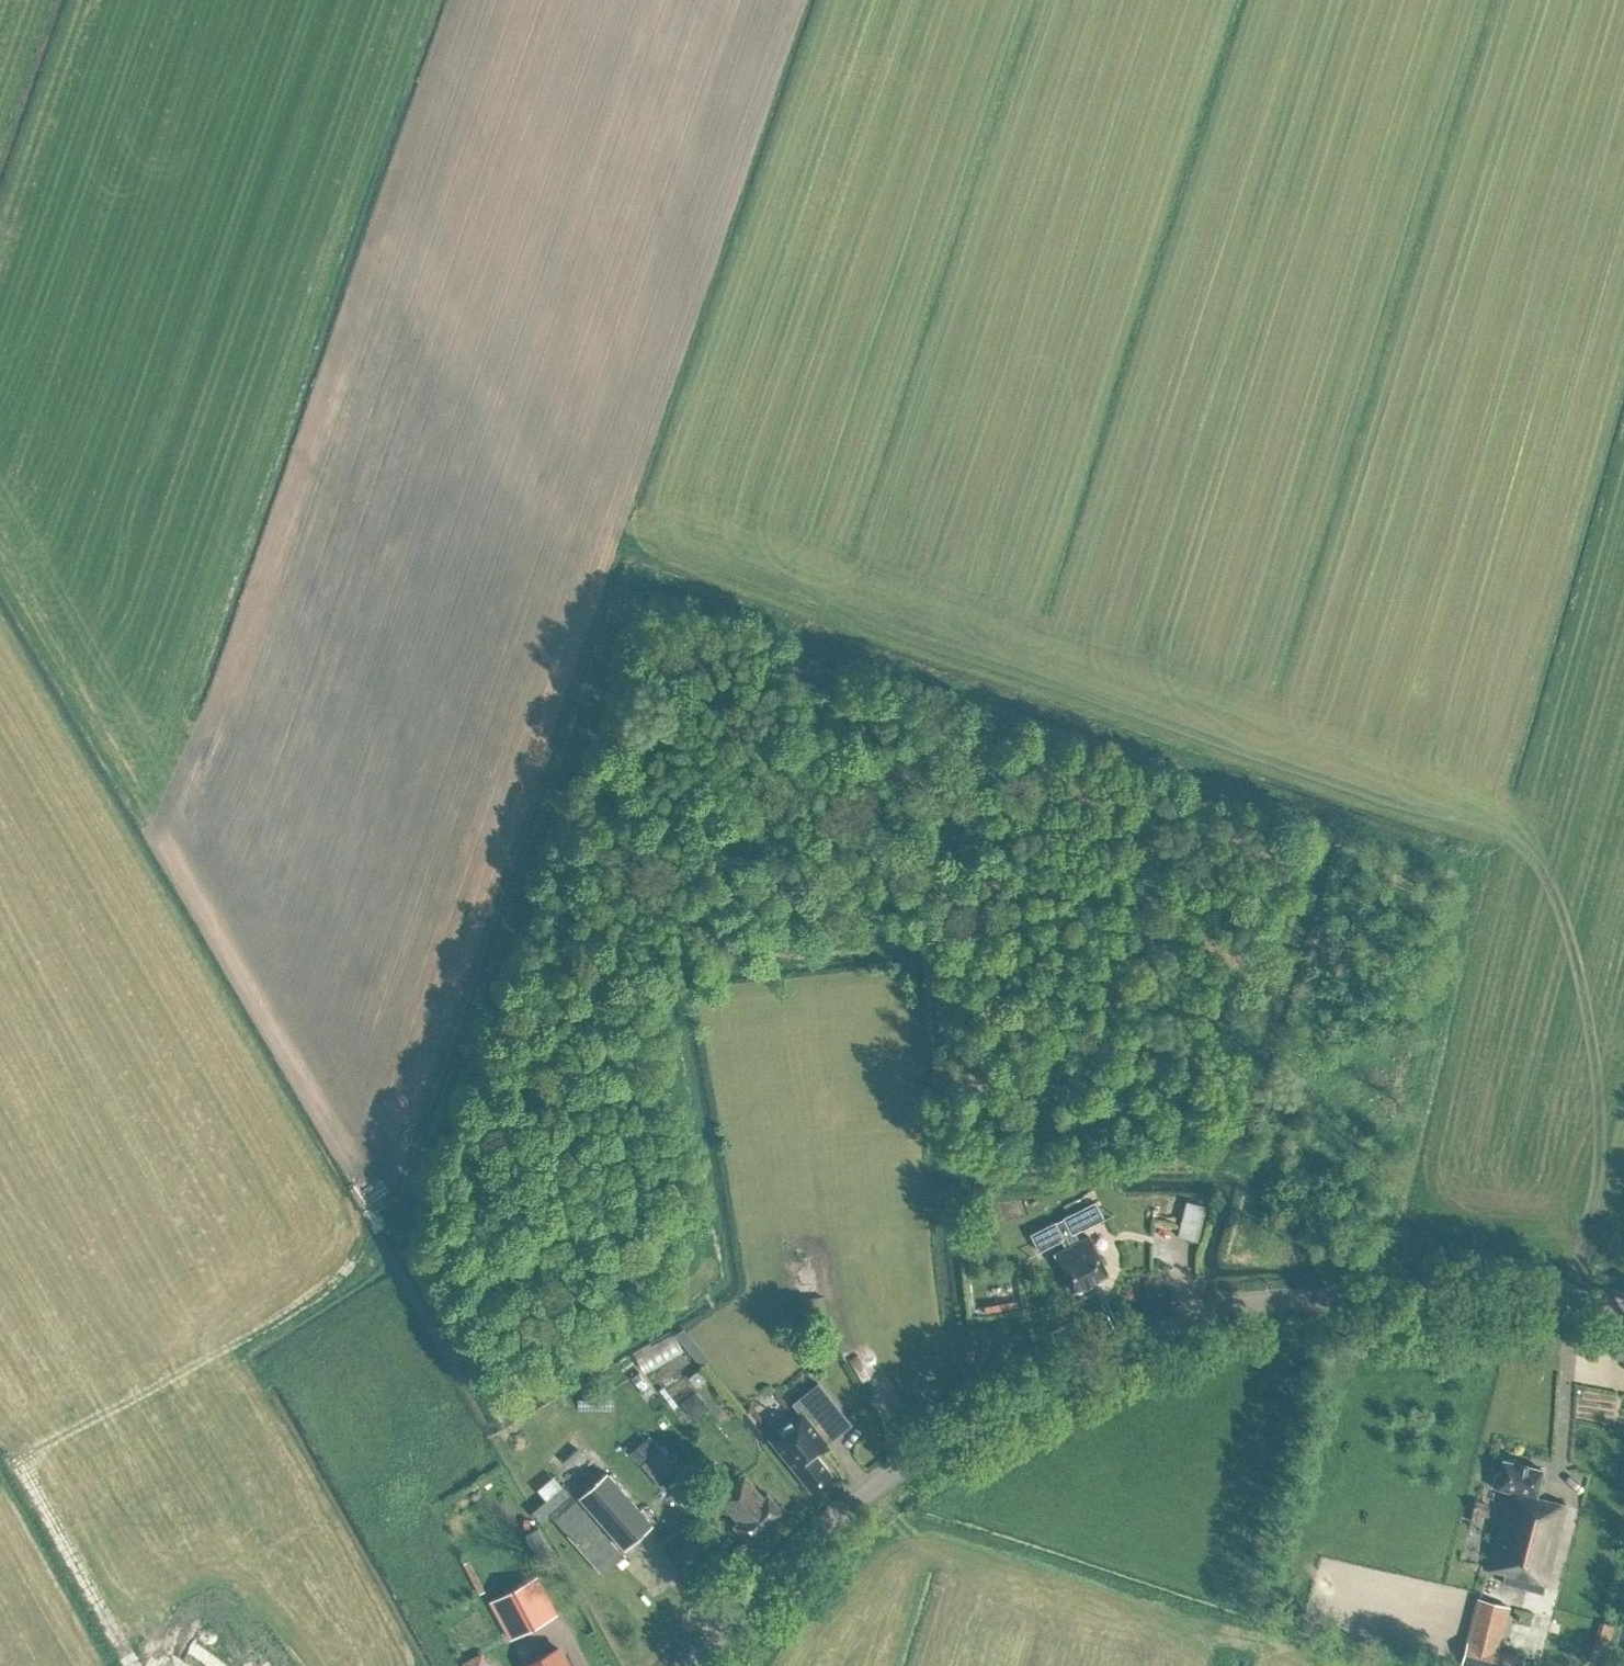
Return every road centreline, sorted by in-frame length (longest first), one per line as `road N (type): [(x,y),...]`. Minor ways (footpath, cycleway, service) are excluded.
road 1 (tertiary): [(686,1665),(825,1527),(1054,1379),(1166,1328),(1293,1297),(1623,1316)]

